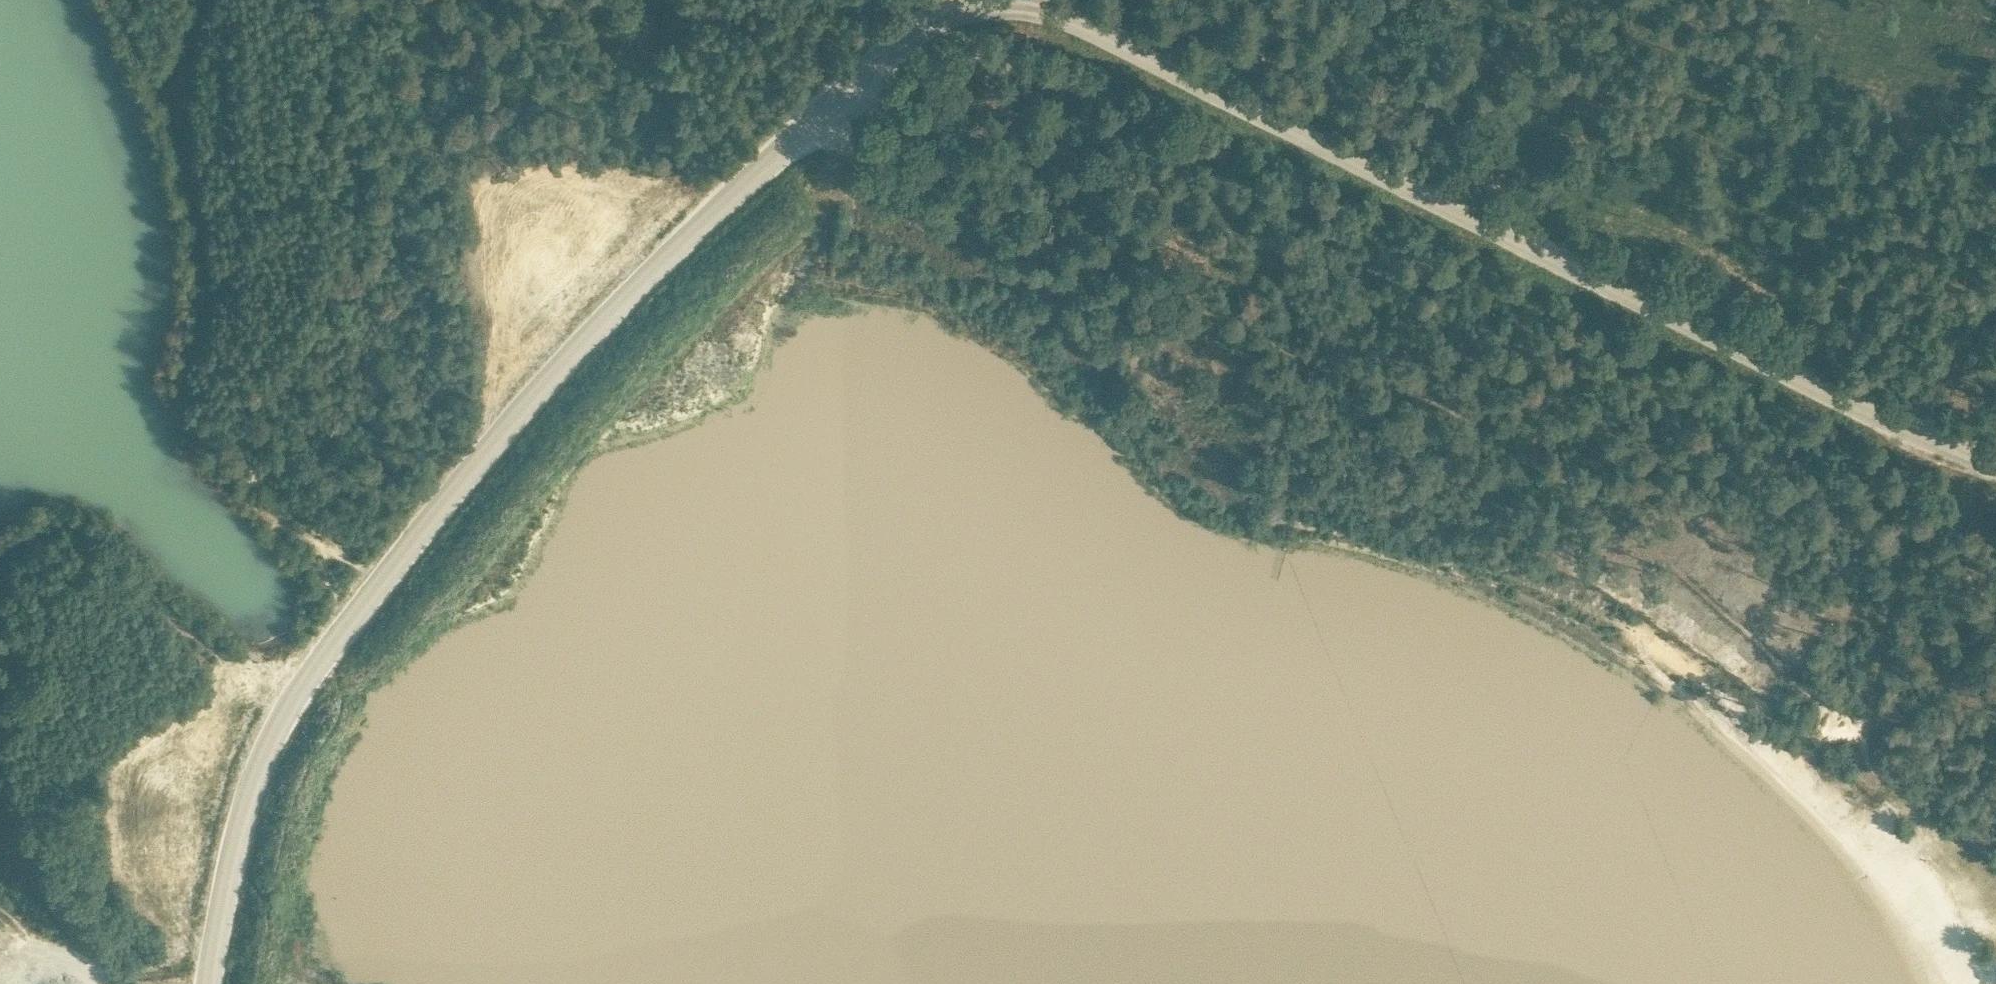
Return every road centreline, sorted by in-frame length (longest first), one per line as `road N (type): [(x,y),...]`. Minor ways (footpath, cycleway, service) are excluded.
road 1 (track): [(203,0),(180,89),(203,252),(181,387)]
road 2 (track): [(1995,310),(1908,429)]

